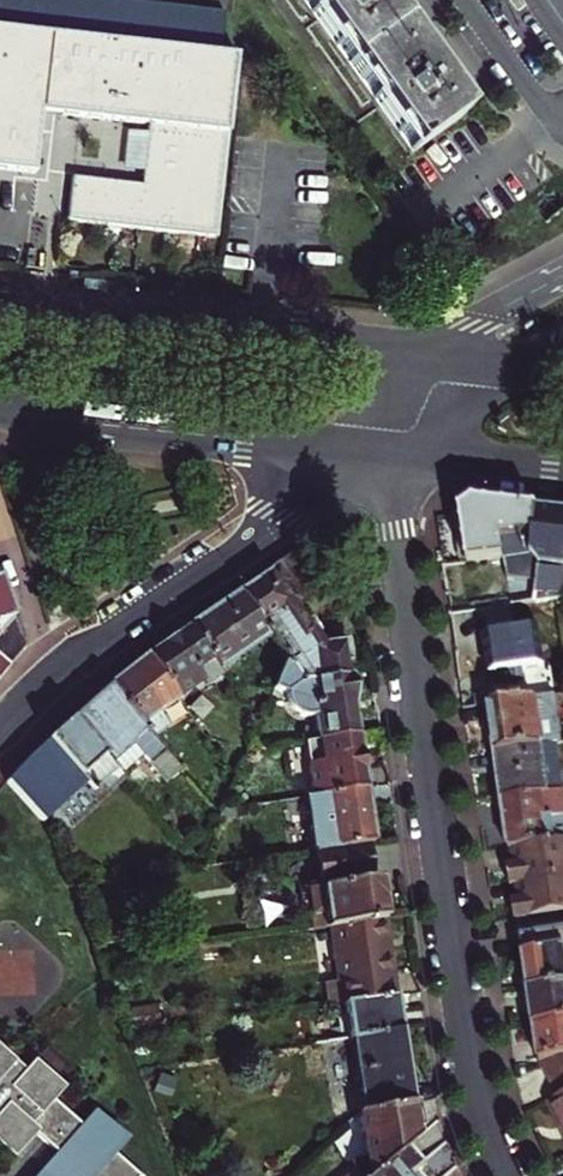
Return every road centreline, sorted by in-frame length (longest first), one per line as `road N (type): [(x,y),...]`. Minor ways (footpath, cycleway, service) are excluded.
road 1 (residential): [(374,450),(399,511),(477,1101),(503,1175)]
road 2 (tertiary): [(0,725),(50,675),(374,450)]
road 3 (secondary): [(418,357),(0,315)]
road 4 (secondary): [(0,409),(374,450)]
road 5 (secondary): [(374,450),(562,467)]
road 6 (tertiary): [(374,450),(537,367)]
road 7 (tertiary): [(562,276),(418,357)]
road 8 (residential): [(463,0),(562,128)]

